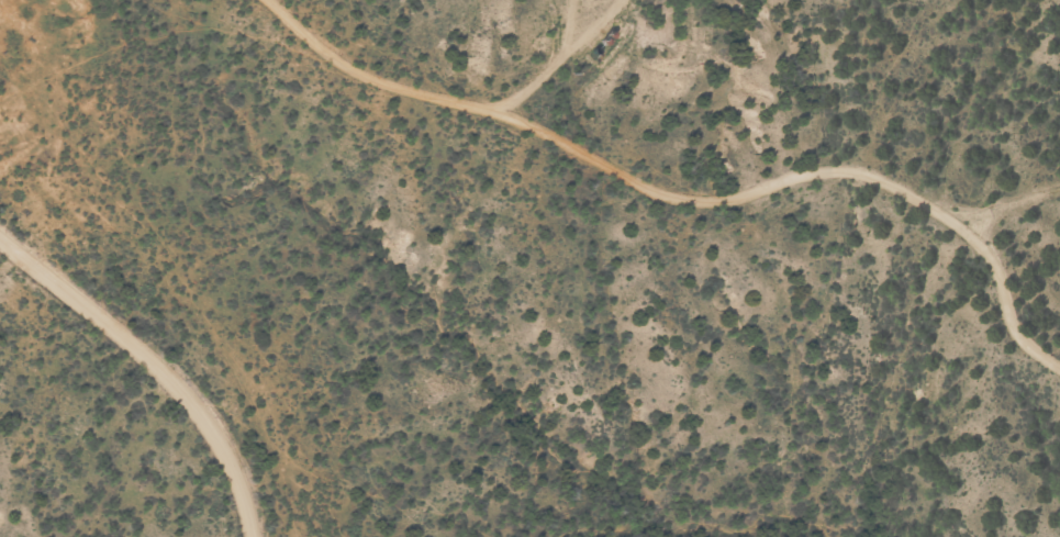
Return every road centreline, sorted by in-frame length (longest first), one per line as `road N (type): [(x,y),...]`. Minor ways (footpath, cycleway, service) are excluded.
road 1 (residential): [(860,182),(594,148),(276,0)]
road 2 (residential): [(257,536),(232,457),(176,378),(0,233)]
road 3 (residential): [(1059,356),(933,205),(860,182)]
road 4 (residential): [(928,0),(879,113),(860,182)]

